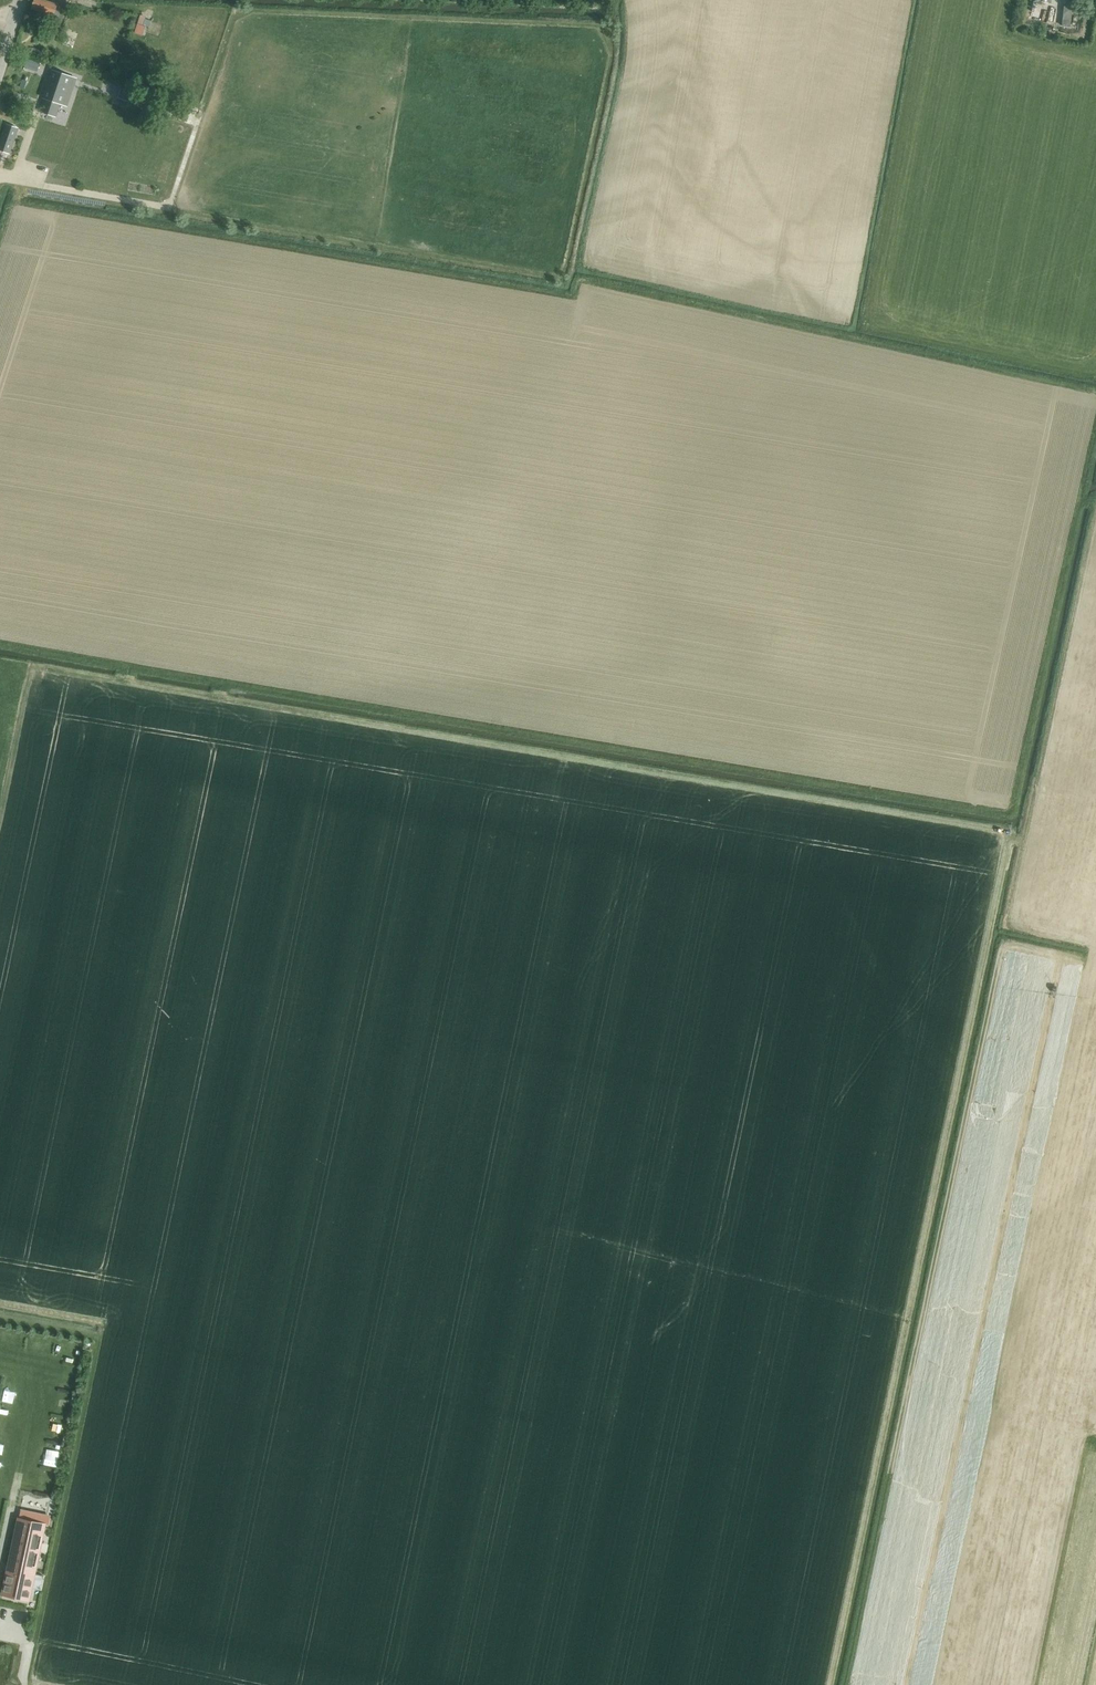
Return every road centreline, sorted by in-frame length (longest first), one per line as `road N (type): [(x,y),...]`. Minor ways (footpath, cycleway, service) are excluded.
road 1 (track): [(846,1684),(888,1487)]

